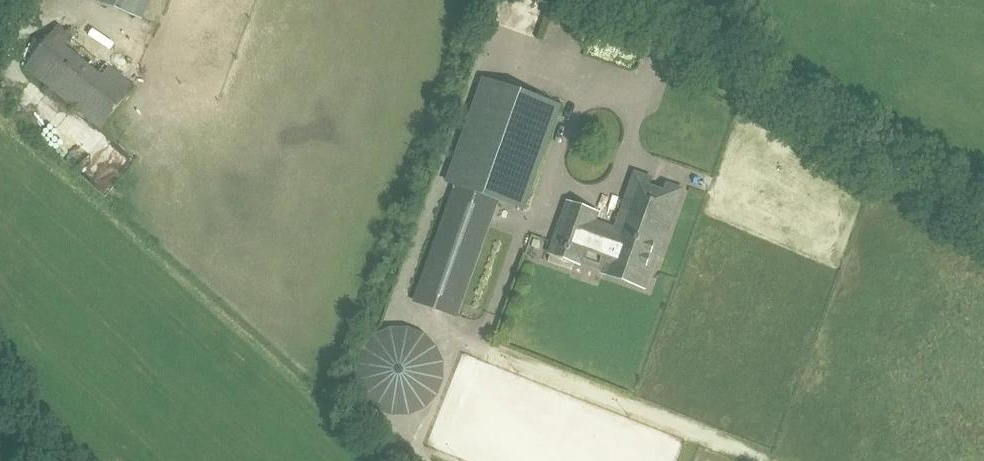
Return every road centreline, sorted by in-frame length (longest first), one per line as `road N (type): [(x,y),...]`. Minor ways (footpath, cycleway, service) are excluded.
road 1 (track): [(983,218),(674,49)]

